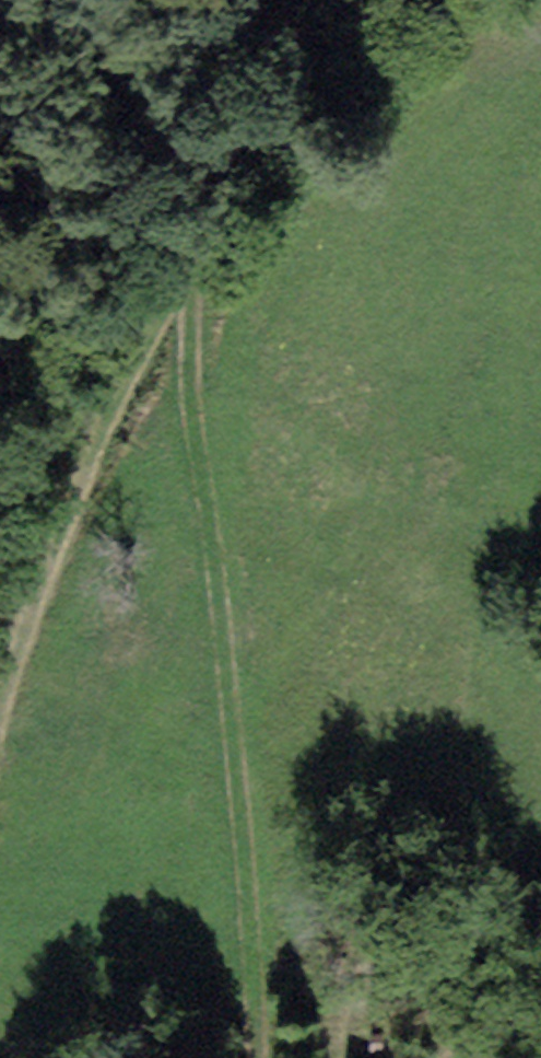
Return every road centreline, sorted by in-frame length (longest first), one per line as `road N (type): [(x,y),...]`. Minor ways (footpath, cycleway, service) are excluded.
road 1 (track): [(300,0),(183,250),(186,425),(249,1057)]
road 2 (track): [(183,250),(28,589),(0,709)]

